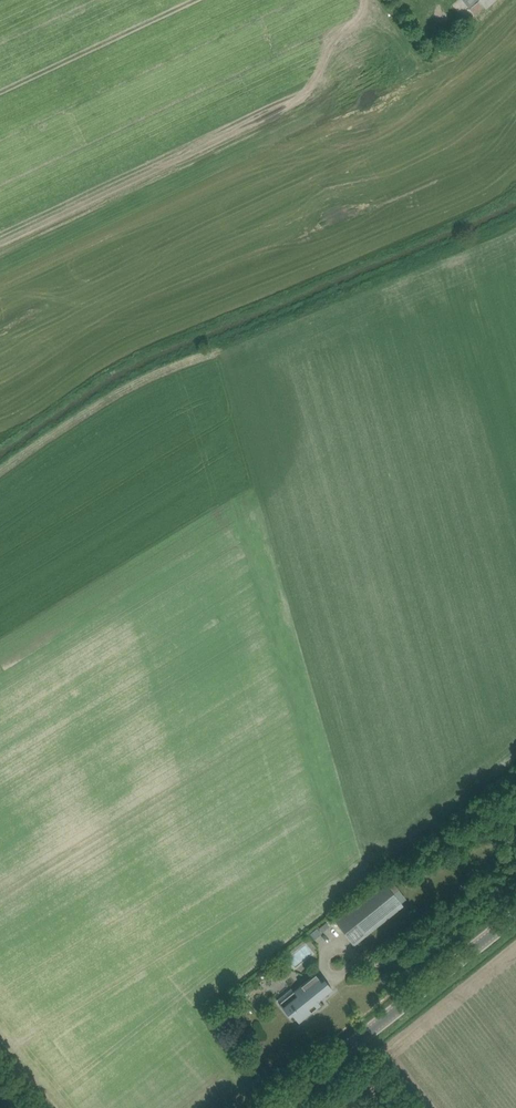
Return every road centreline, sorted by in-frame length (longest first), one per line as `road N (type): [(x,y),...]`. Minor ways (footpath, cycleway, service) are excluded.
road 1 (tertiary): [(270,1107),(515,913)]

